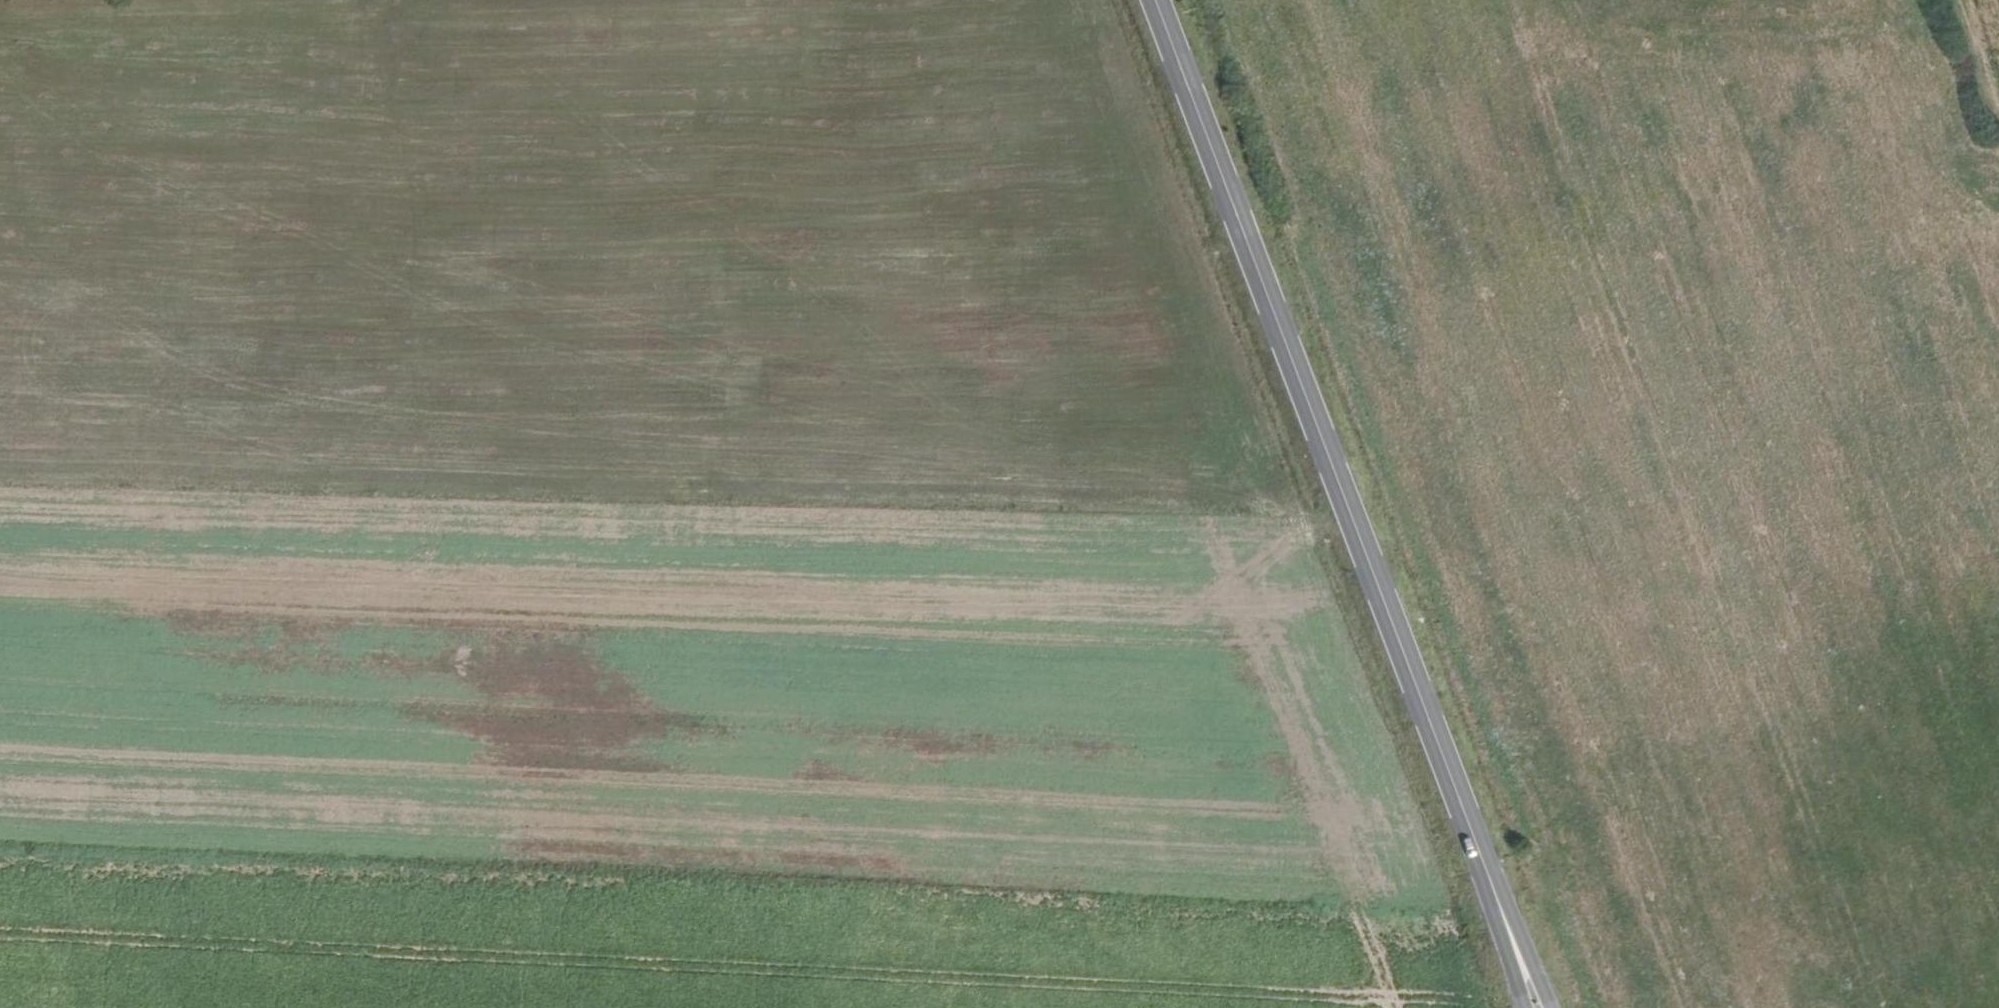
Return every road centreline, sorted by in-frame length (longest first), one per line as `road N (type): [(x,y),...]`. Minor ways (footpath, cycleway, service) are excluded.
road 1 (primary): [(1473,838),(1153,0)]
road 2 (primary): [(1552,1007),(1473,838)]
road 3 (primary): [(1473,838),(1525,1007)]

